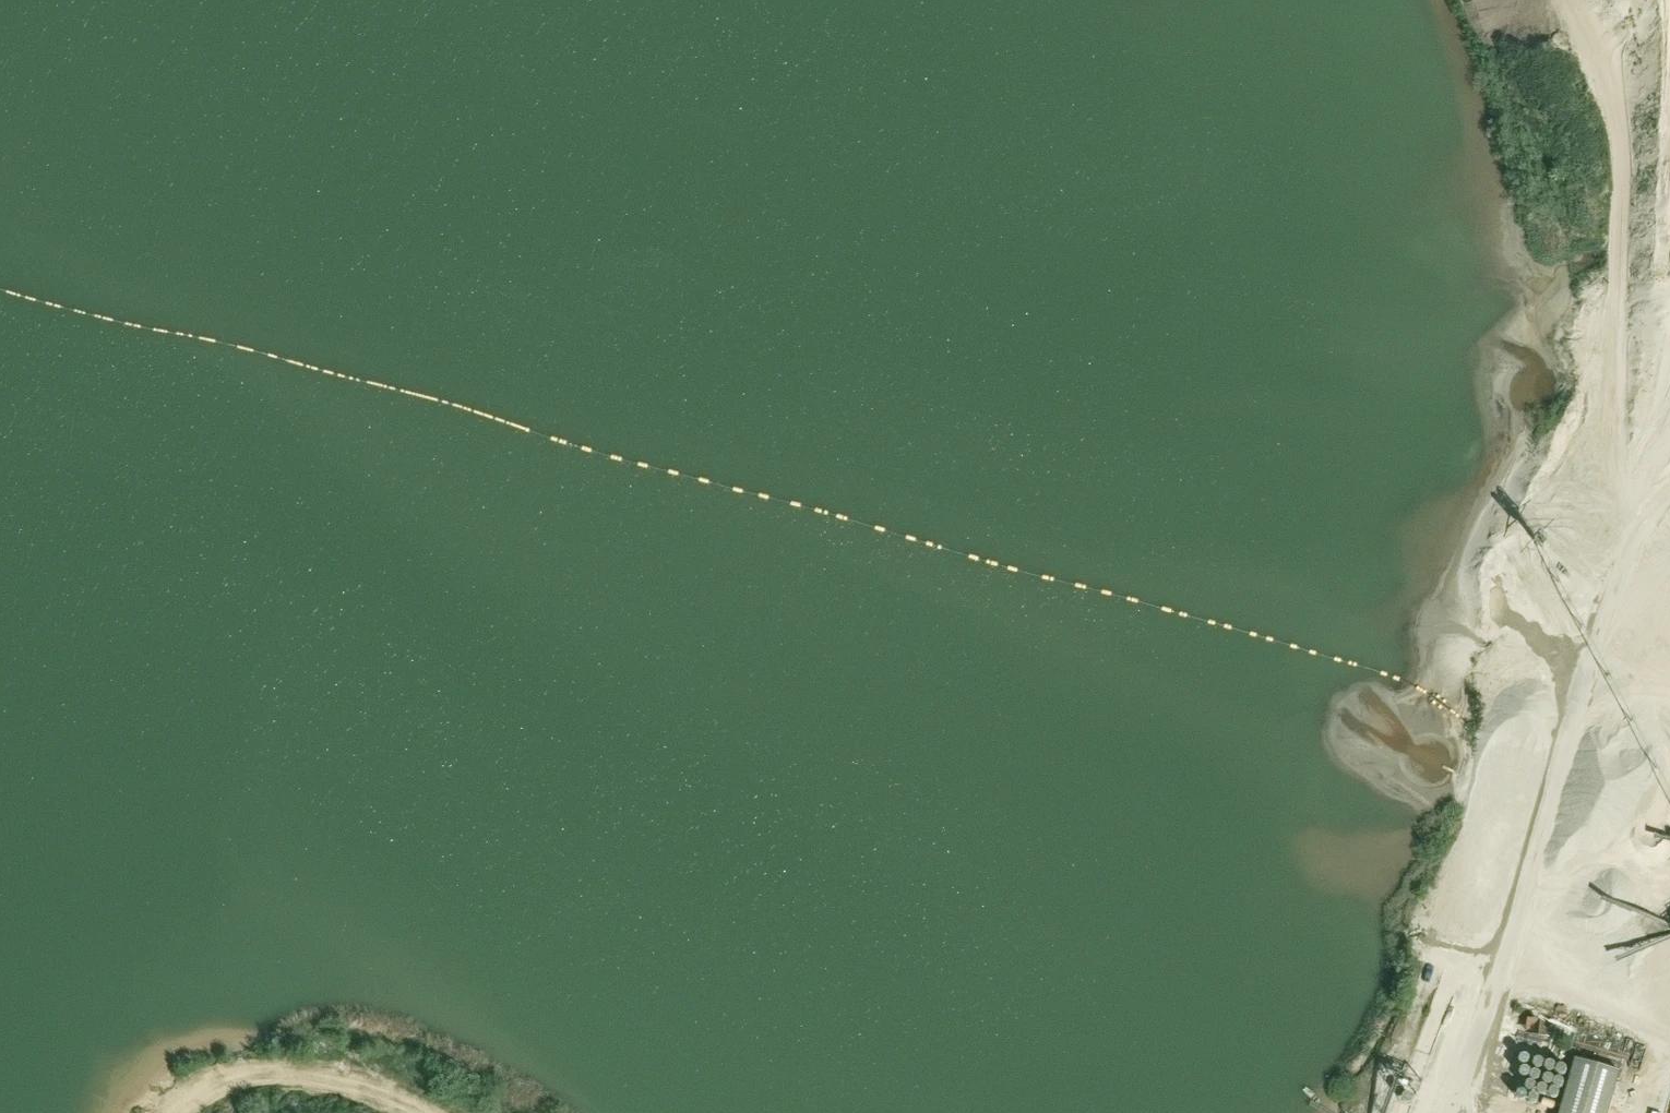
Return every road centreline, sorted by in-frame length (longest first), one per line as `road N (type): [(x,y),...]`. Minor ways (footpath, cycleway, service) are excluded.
road 1 (track): [(1660,512),(1626,477),(1615,435),(1627,156),(1611,73),(1575,0)]
road 2 (track): [(419,1112),(346,1081),(243,1074),(204,1083),(162,1112)]

